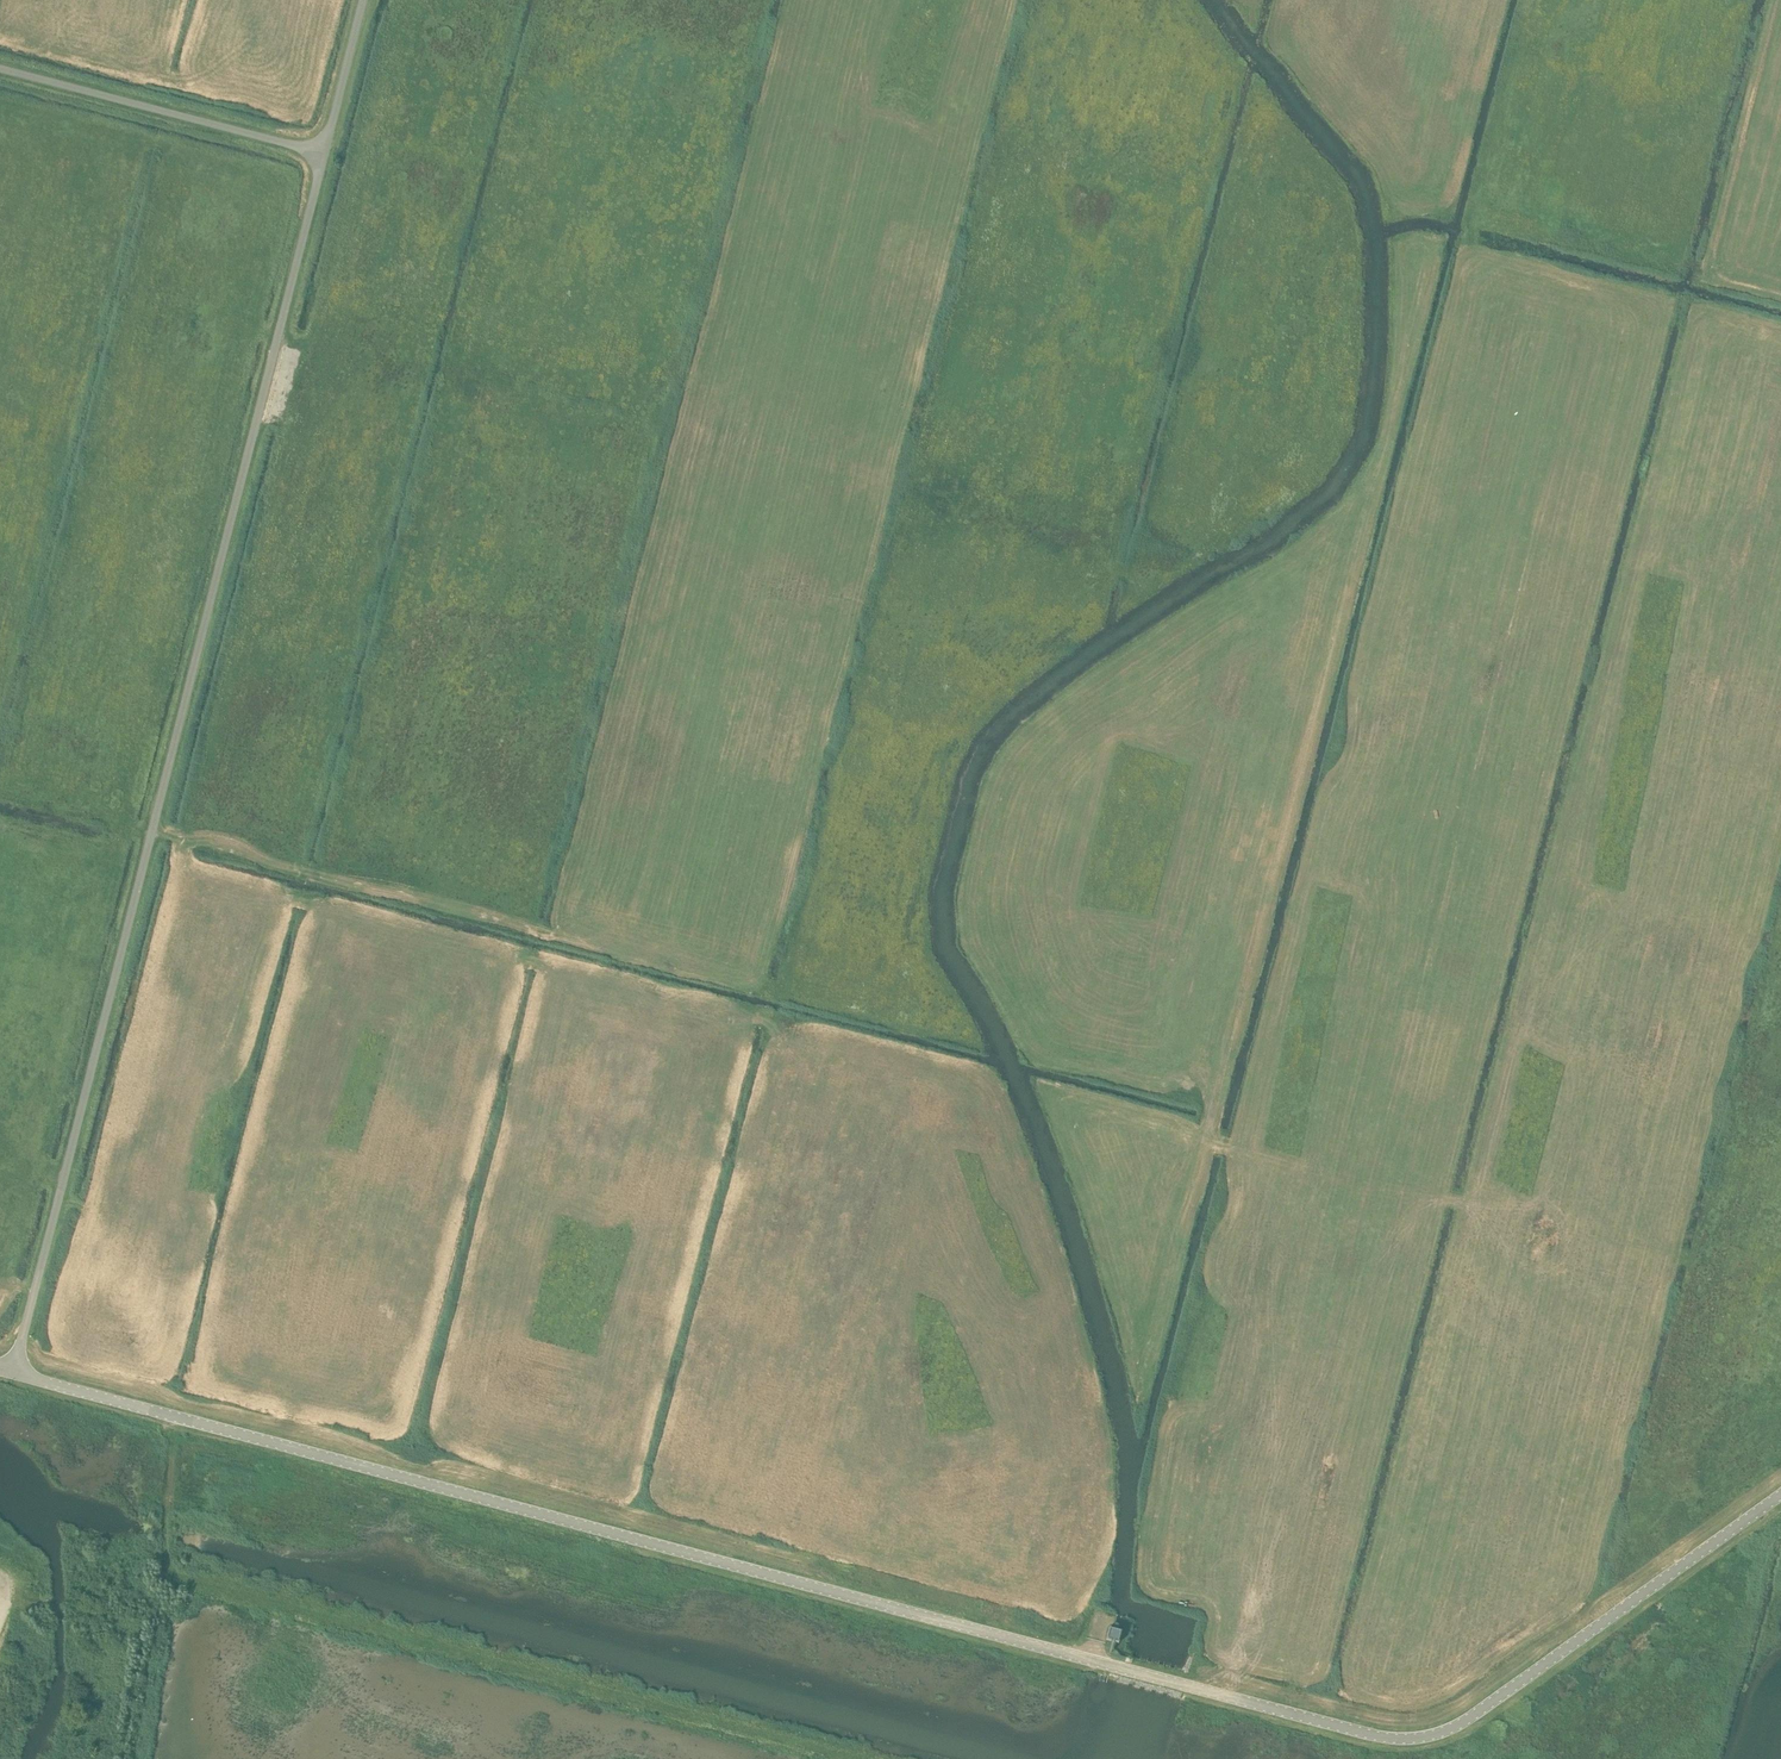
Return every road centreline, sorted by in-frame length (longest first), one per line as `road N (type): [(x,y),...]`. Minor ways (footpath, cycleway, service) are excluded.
road 1 (unclassified): [(1780,1492),(1475,1715),(1412,1740),(12,1374)]
road 2 (unclassified): [(12,1374),(323,153)]
road 3 (unclassified): [(323,153),(0,70)]
road 4 (track): [(239,1592),(180,1583),(163,1558),(177,1418)]
road 5 (unclassified): [(323,153),(363,0)]

